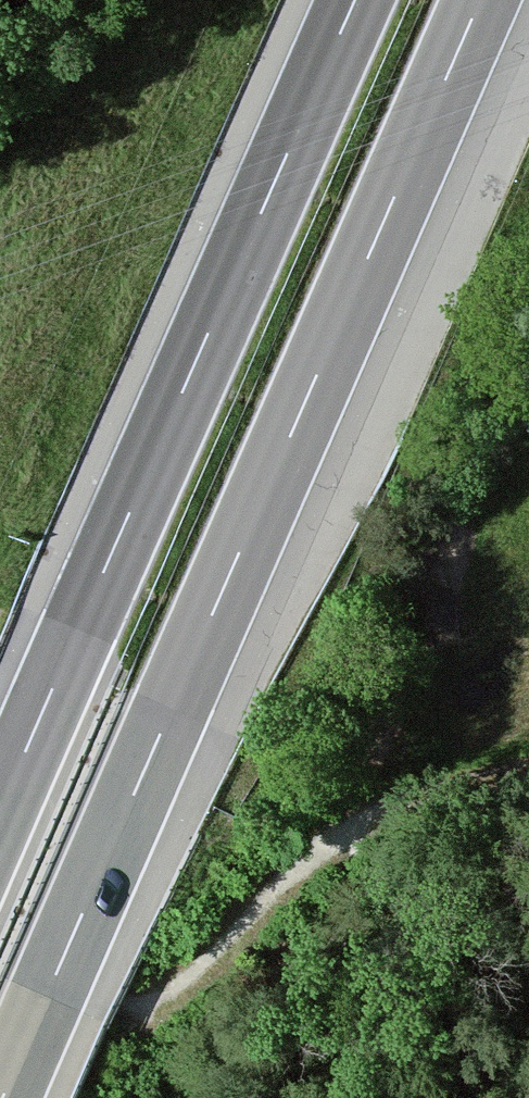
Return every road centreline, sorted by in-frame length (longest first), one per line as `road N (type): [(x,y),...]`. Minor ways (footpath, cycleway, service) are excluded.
road 1 (motorway): [(4,1097),(481,0)]
road 2 (motorway): [(356,0),(0,811)]
road 3 (track): [(131,999),(154,1002),(174,991),(306,867),(363,826)]
road 4 (track): [(363,826),(407,803),(528,768)]
road 5 (track): [(0,133),(104,0)]

